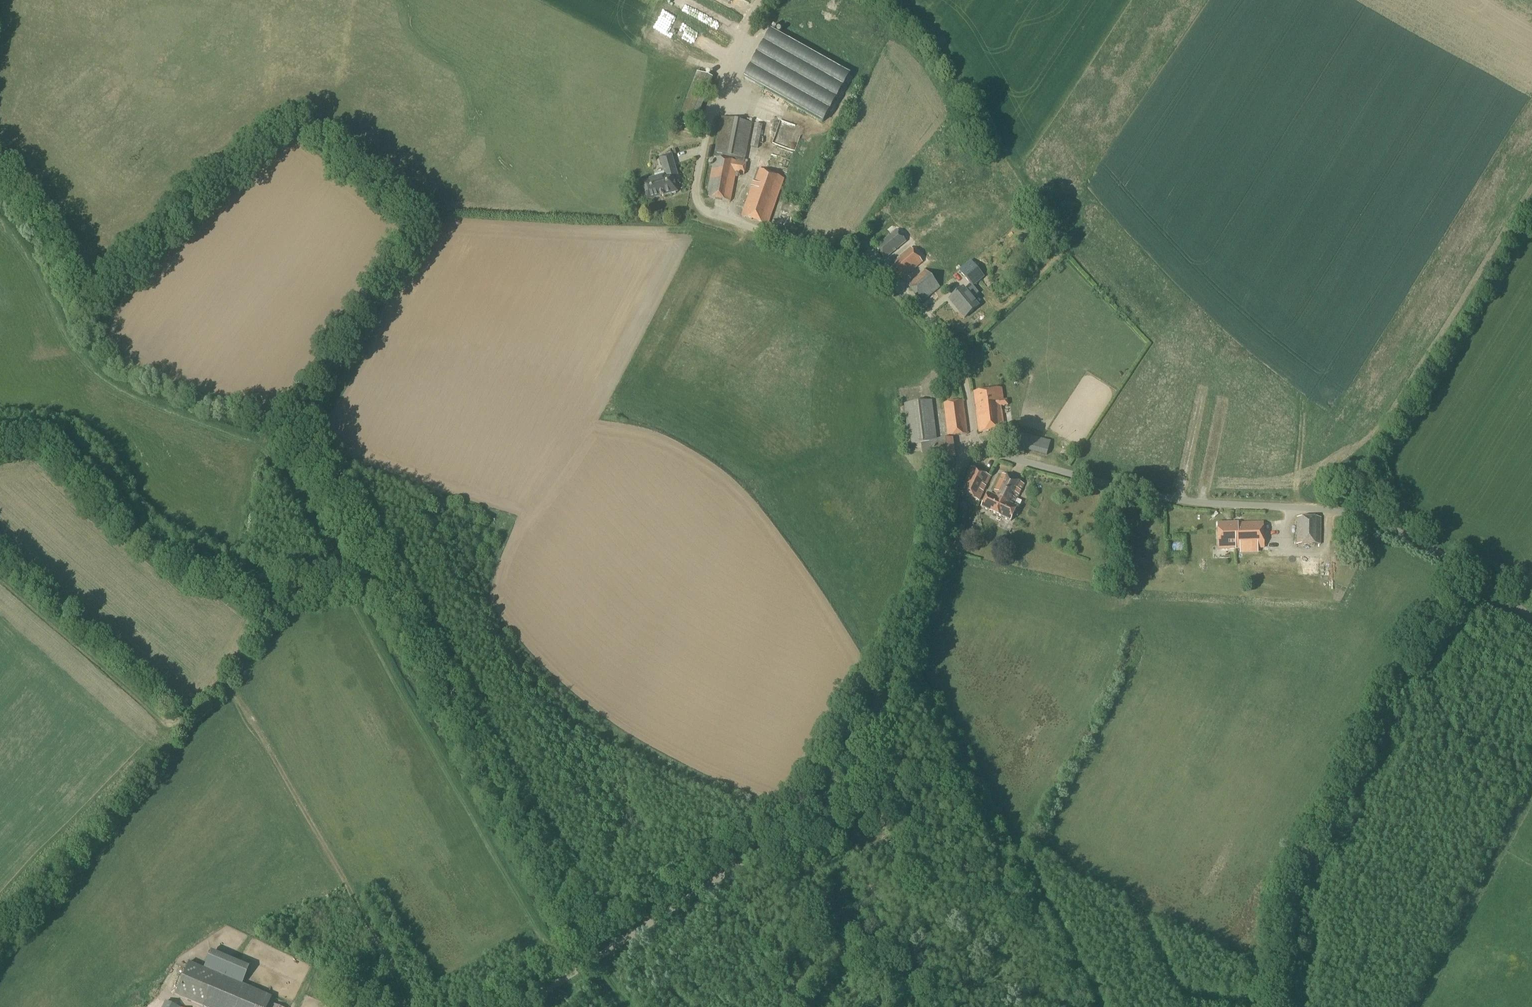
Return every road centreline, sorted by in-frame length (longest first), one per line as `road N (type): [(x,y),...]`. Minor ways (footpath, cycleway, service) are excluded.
road 1 (unclassified): [(520,1006),(812,811),(920,633),(940,573),(955,482),(977,443)]
road 2 (unclassified): [(977,443),(961,367),(898,292),(701,207),(712,98),(762,0)]
road 3 (unclassified): [(1531,616),(1451,559),(1345,513),(1162,499),(977,443)]

